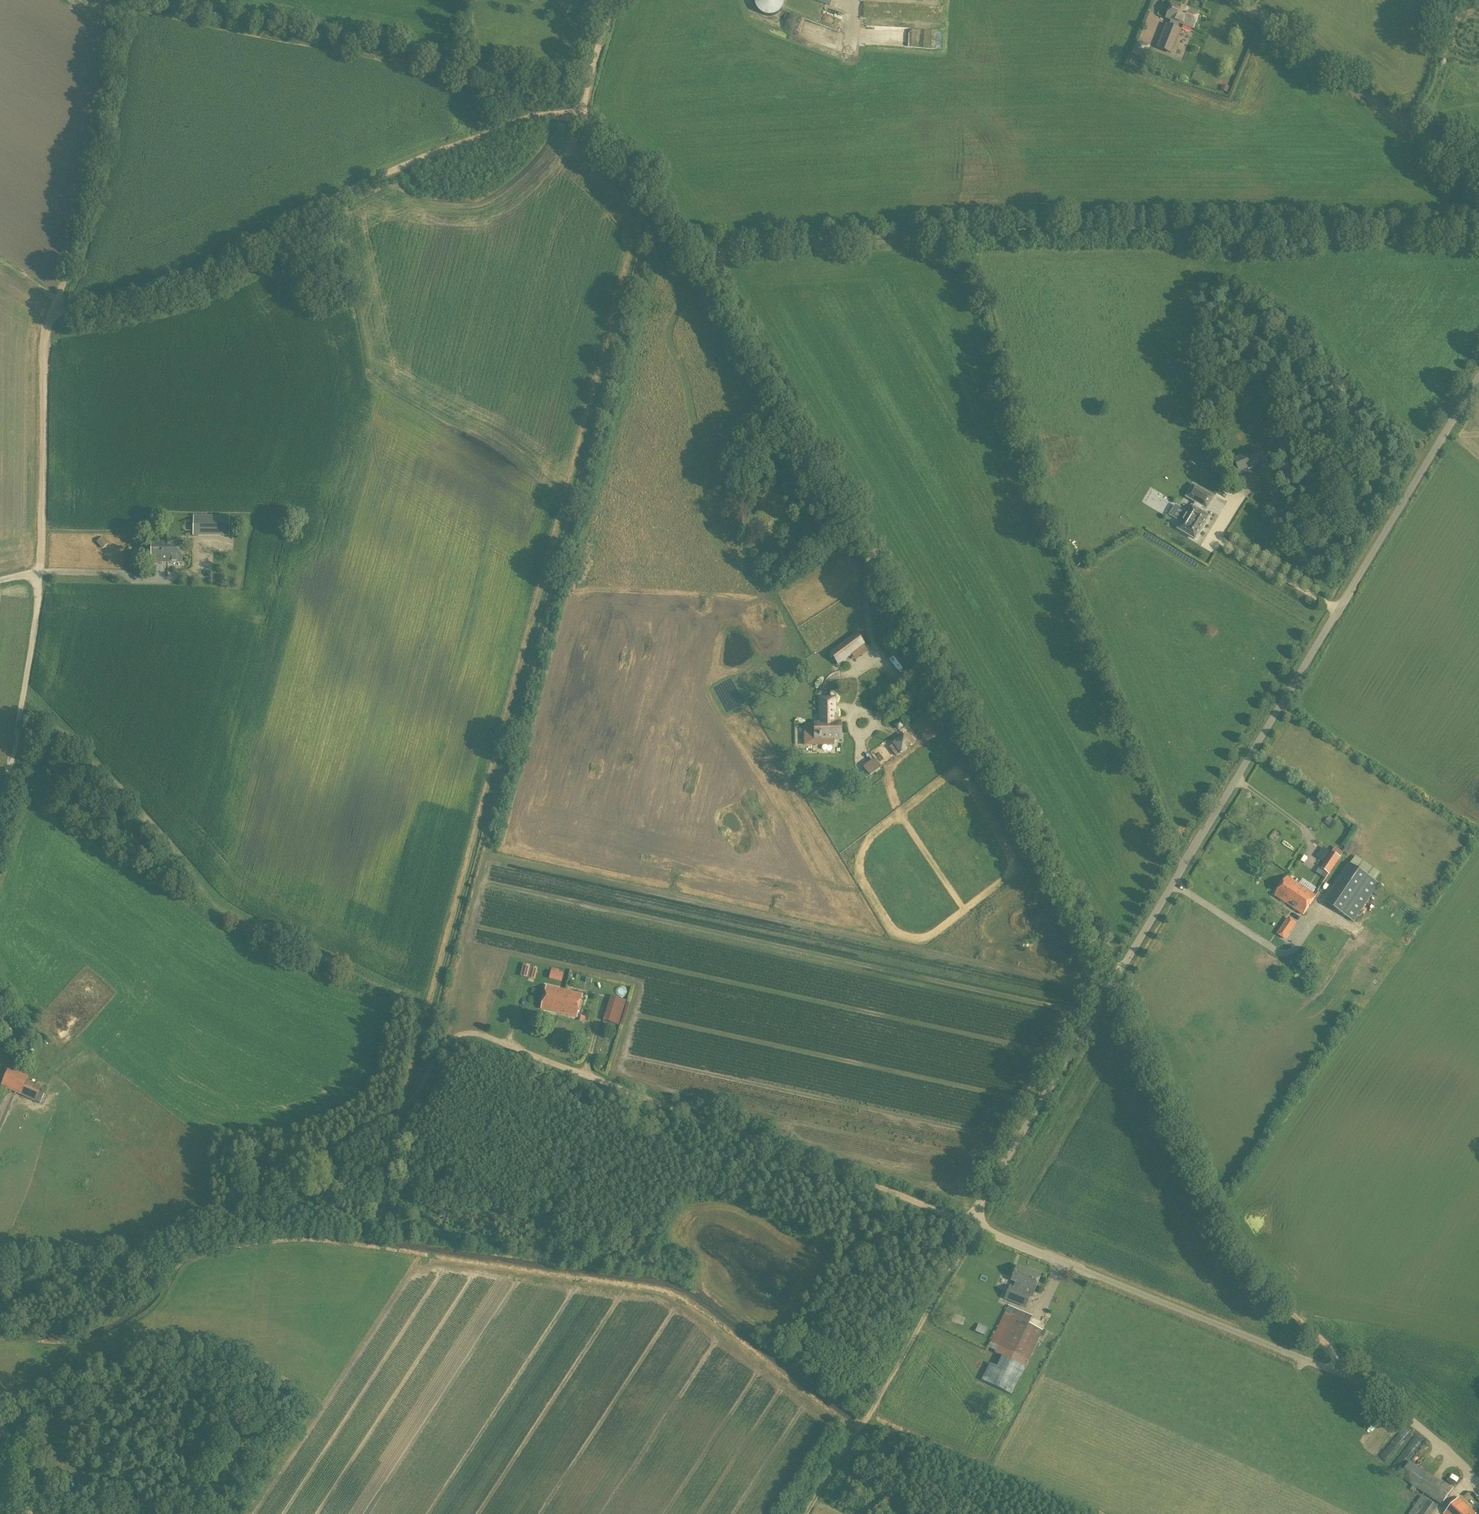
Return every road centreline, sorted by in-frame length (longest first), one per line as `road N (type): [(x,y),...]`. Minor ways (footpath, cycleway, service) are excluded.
road 1 (unclassified): [(1478,1483),(1354,1374),(969,1222),(1478,363)]
road 2 (track): [(1354,1374),(1241,1264),(1115,979),(927,649),(694,247),(594,136),(585,113)]
road 3 (track): [(0,1267),(109,1252),(222,1220),(418,1097),(435,1029),(445,1023),(969,1222)]
road 4 (track): [(0,796),(32,646),(47,338),(111,70),(109,5)]
road 5 (track): [(1478,228),(1070,226),(694,247)]
road 6 (track): [(0,261),(74,308),(145,295),(333,196),(541,115)]
road 7 (track): [(541,115),(380,59),(109,5)]
road 8 (track): [(977,1225),(806,1513)]
road 9 (tertiary): [(1478,182),(1240,0)]

